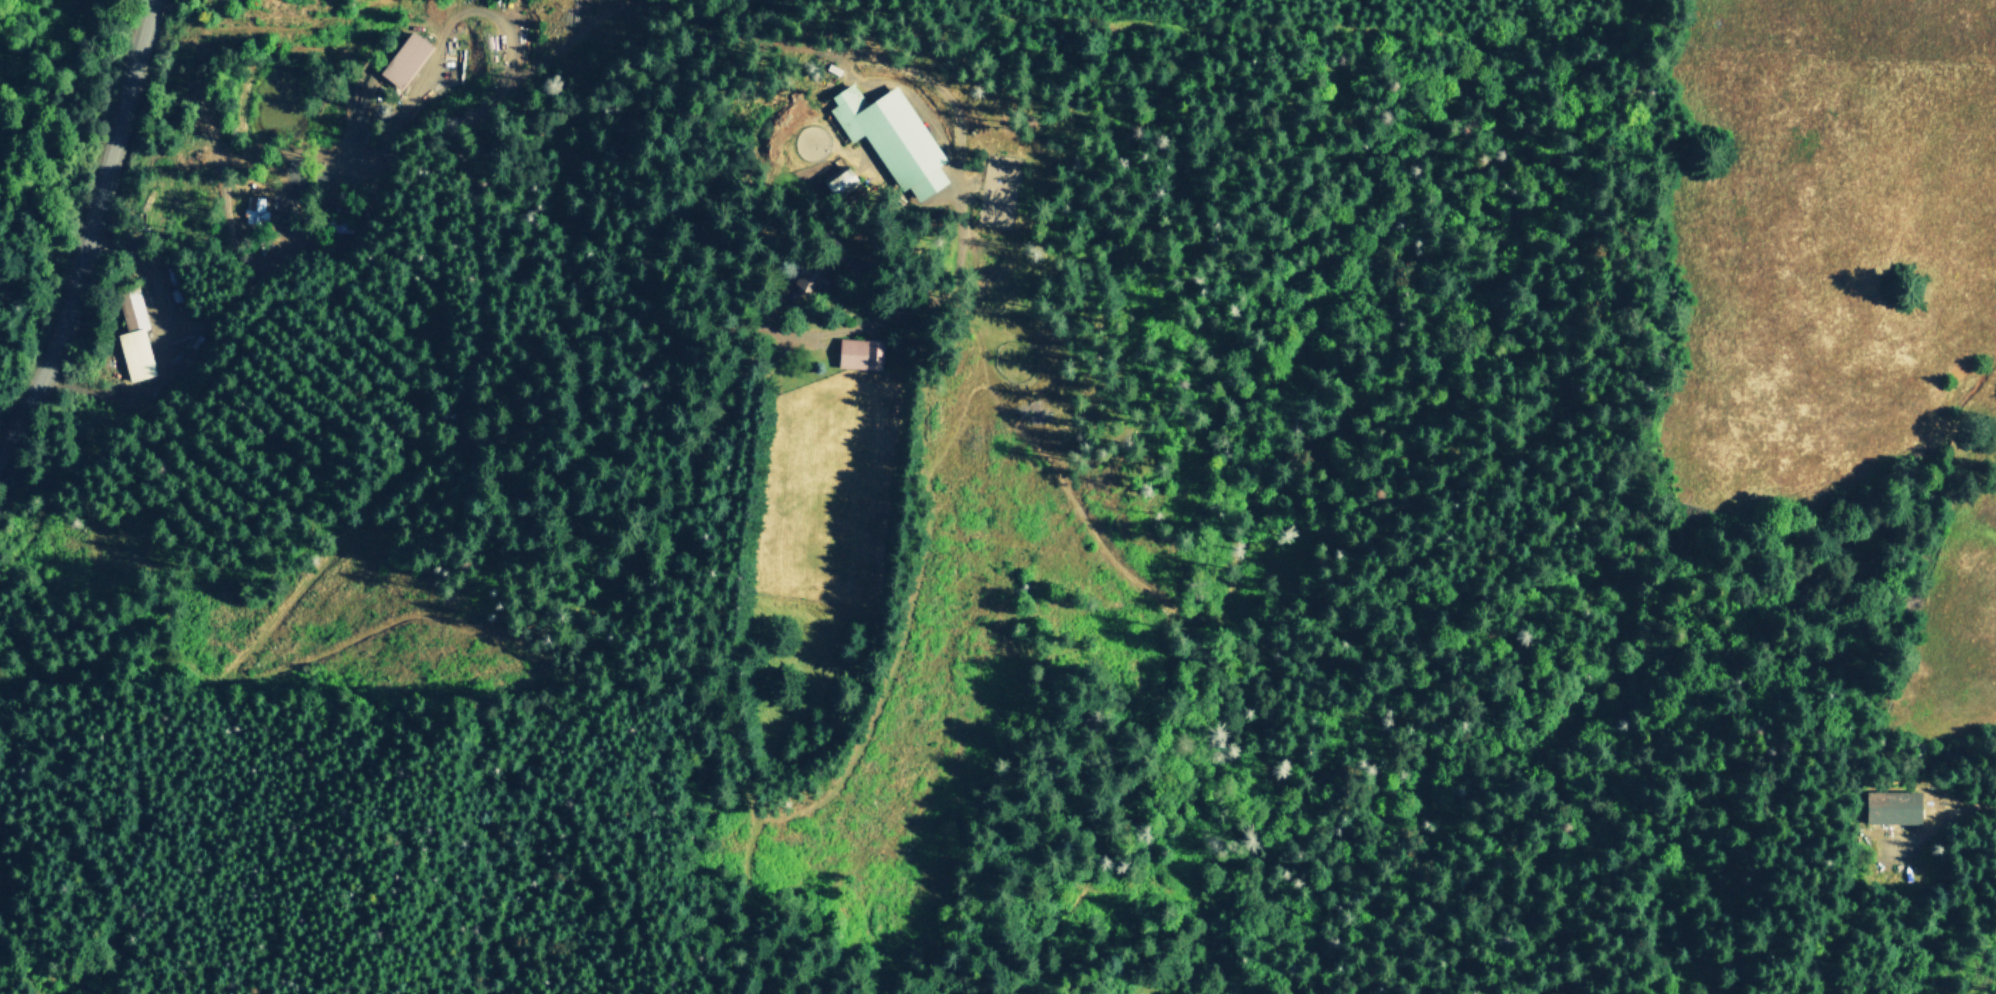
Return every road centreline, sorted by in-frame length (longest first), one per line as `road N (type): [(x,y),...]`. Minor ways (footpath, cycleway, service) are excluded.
road 1 (residential): [(0,451),(65,311),(150,0)]

